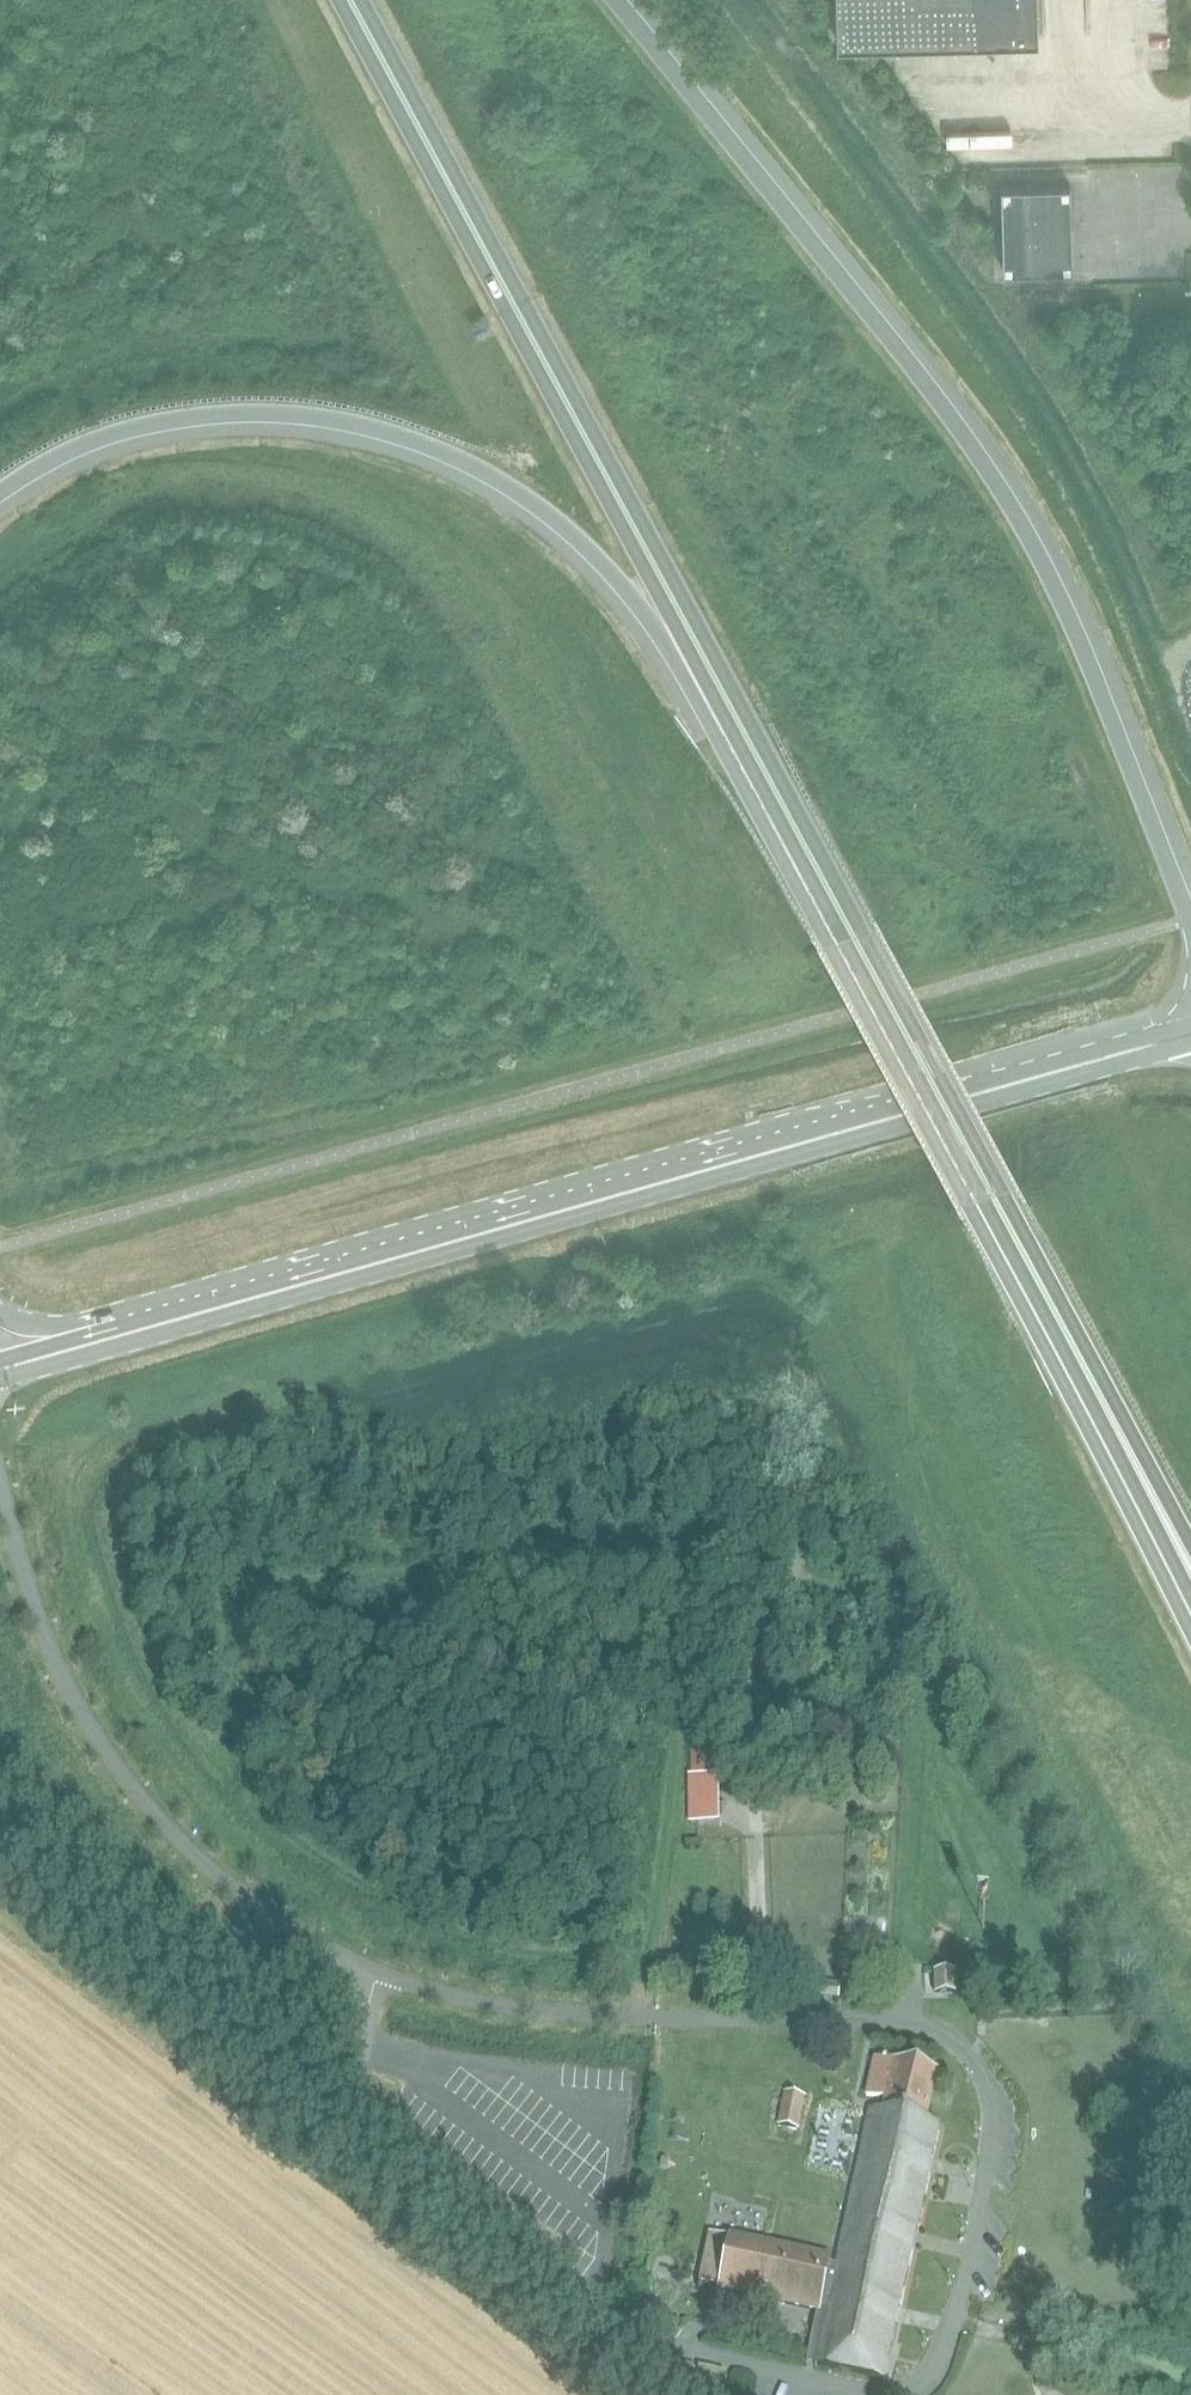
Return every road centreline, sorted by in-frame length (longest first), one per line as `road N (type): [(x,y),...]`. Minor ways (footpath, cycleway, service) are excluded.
road 1 (secondary): [(0,1369),(1190,1031)]
road 2 (trunk): [(1190,908),(1085,654),(1004,491),(954,418),(618,0)]
road 3 (trunk): [(1190,1580),(718,685)]
road 4 (trunk): [(0,495),(58,460),(160,422),(223,415),(345,423),(460,462),(521,498),(582,547),(718,685)]
road 5 (trunk): [(718,685),(350,0)]

